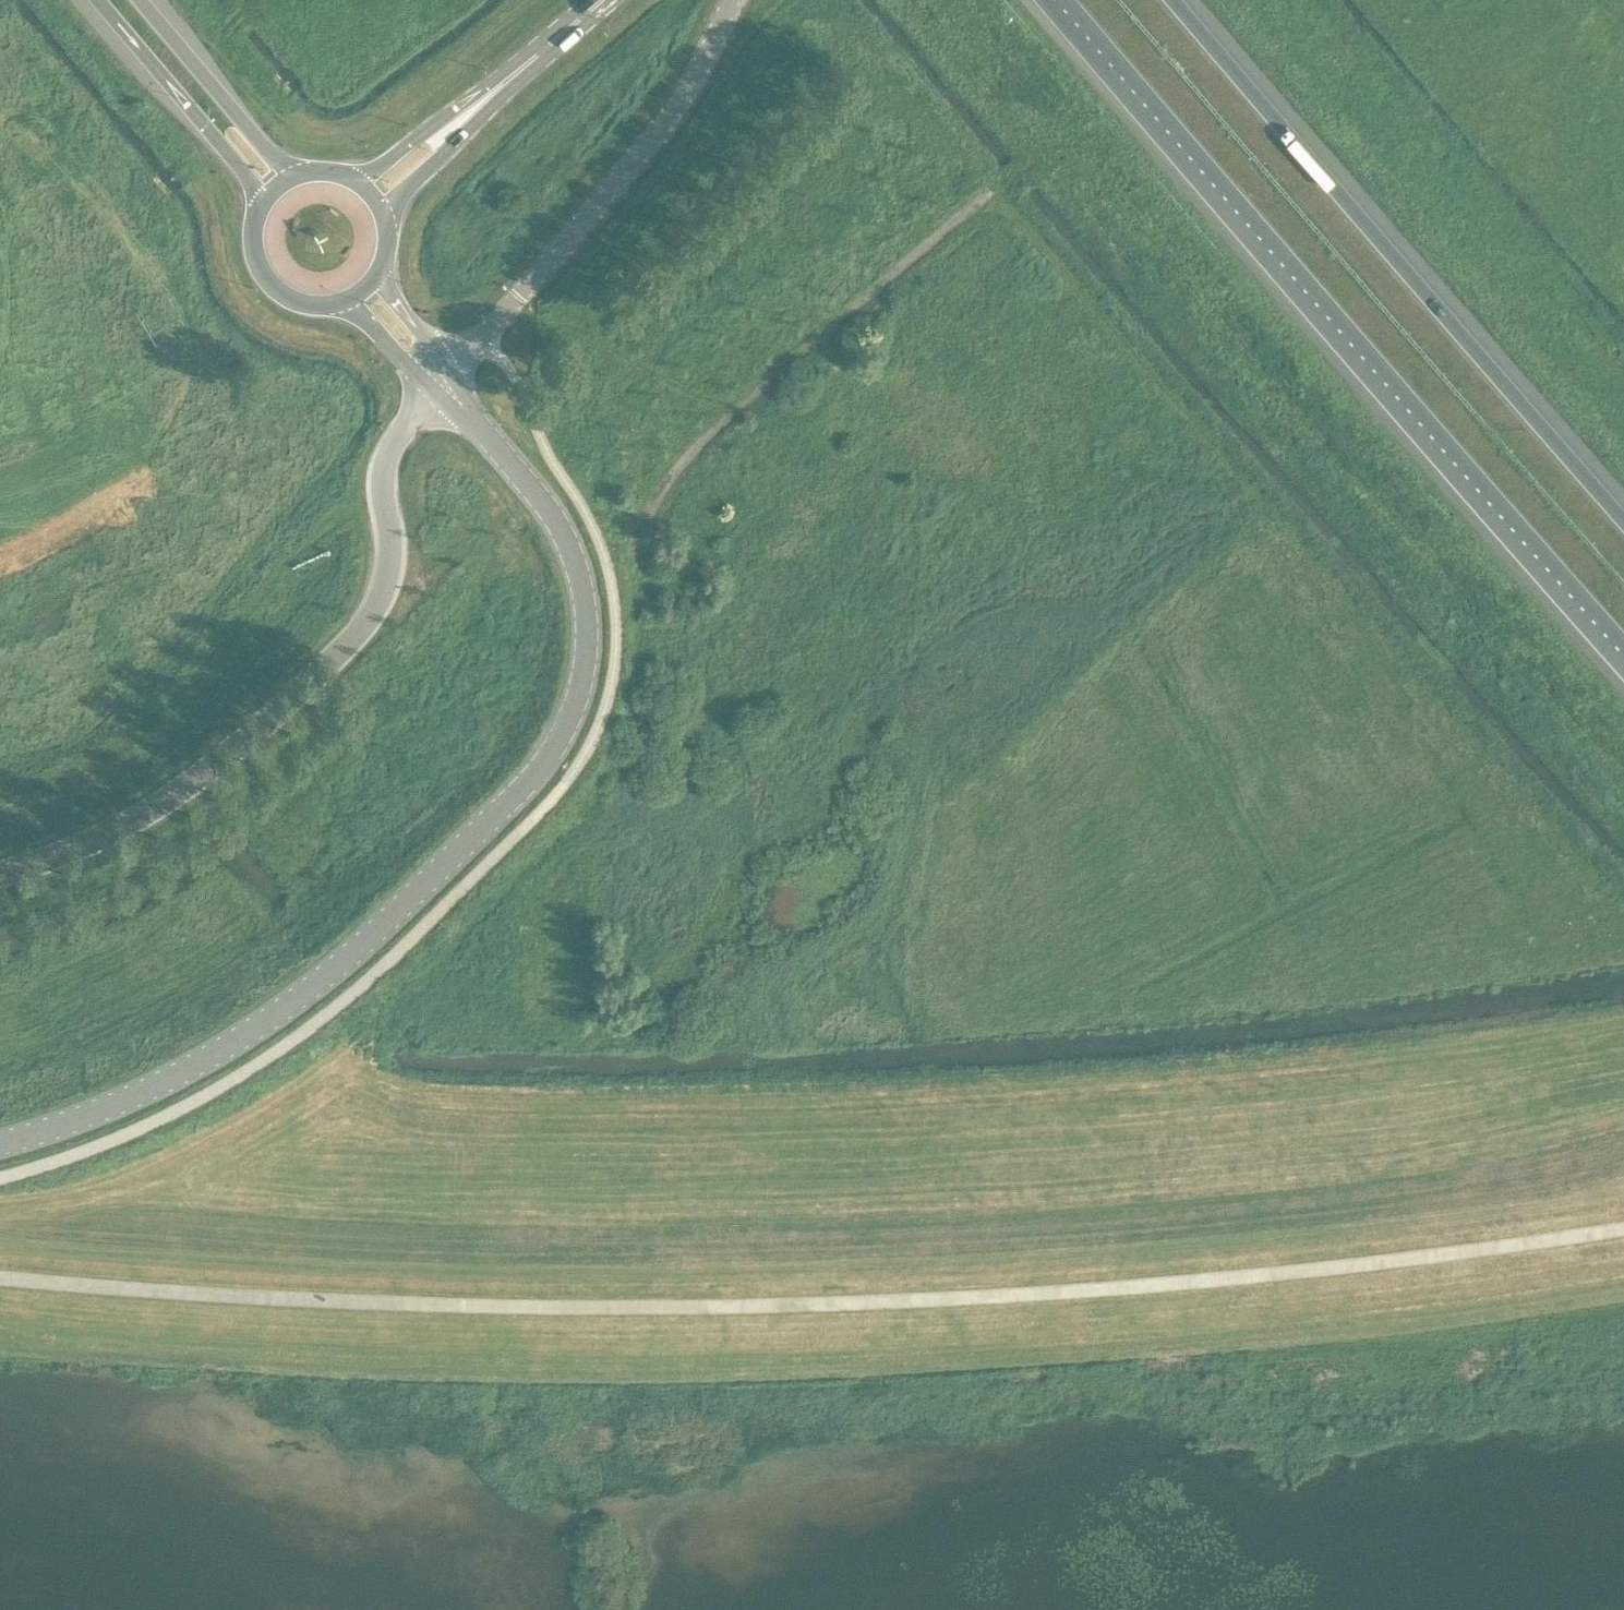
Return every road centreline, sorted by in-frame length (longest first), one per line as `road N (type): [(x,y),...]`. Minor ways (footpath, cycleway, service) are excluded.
road 1 (tertiary): [(0,1145),(163,1083),(300,996),(488,822),(562,734),(588,639),(575,559),(550,511),(439,379)]
road 2 (trunk): [(1065,0),(1623,645)]
road 3 (tertiary): [(0,872),(88,841),(168,798),(354,640),(378,605),(390,564),(388,454),(439,379)]
road 4 (trunk): [(1623,514),(1174,0)]
road 5 (unclassified): [(439,379),(658,133),(734,0)]
road 6 (trunk): [(100,0),(264,201)]
road 7 (trunk): [(291,178),(141,0)]
road 8 (primary): [(468,117),(601,0)]
road 9 (primary): [(264,201),(252,241),(267,282),(302,305),(345,303)]
road 10 (primary): [(468,117),(415,139),(360,183)]
road 11 (primary): [(383,211),(468,117)]
road 12 (tertiary): [(345,303),(399,355),(439,379)]
road 13 (tertiary): [(439,379),(380,274)]

